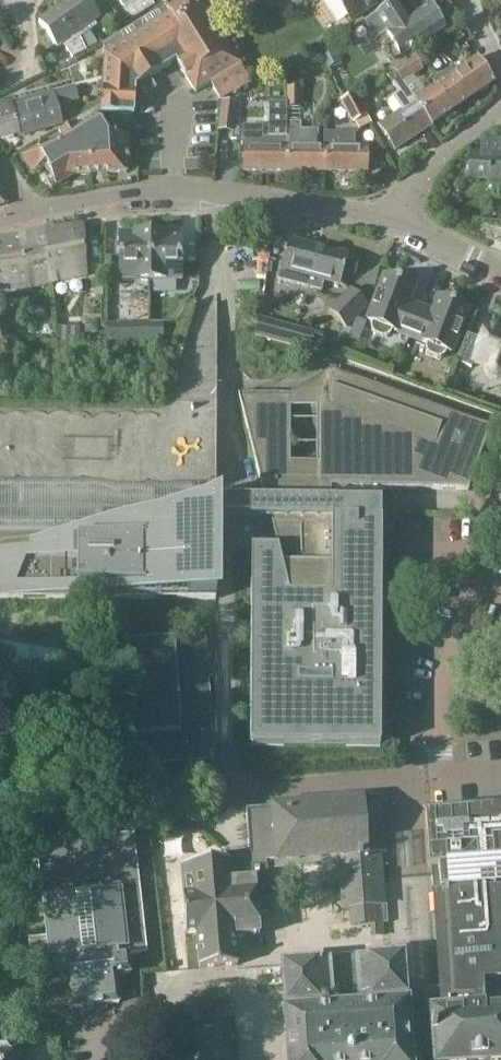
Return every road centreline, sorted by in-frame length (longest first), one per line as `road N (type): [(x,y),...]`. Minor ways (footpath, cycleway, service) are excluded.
road 1 (residential): [(25,213),(131,192),(225,191),(388,220)]
road 2 (residential): [(500,106),(430,162),(388,220)]
road 3 (residential): [(388,220),(500,270)]

